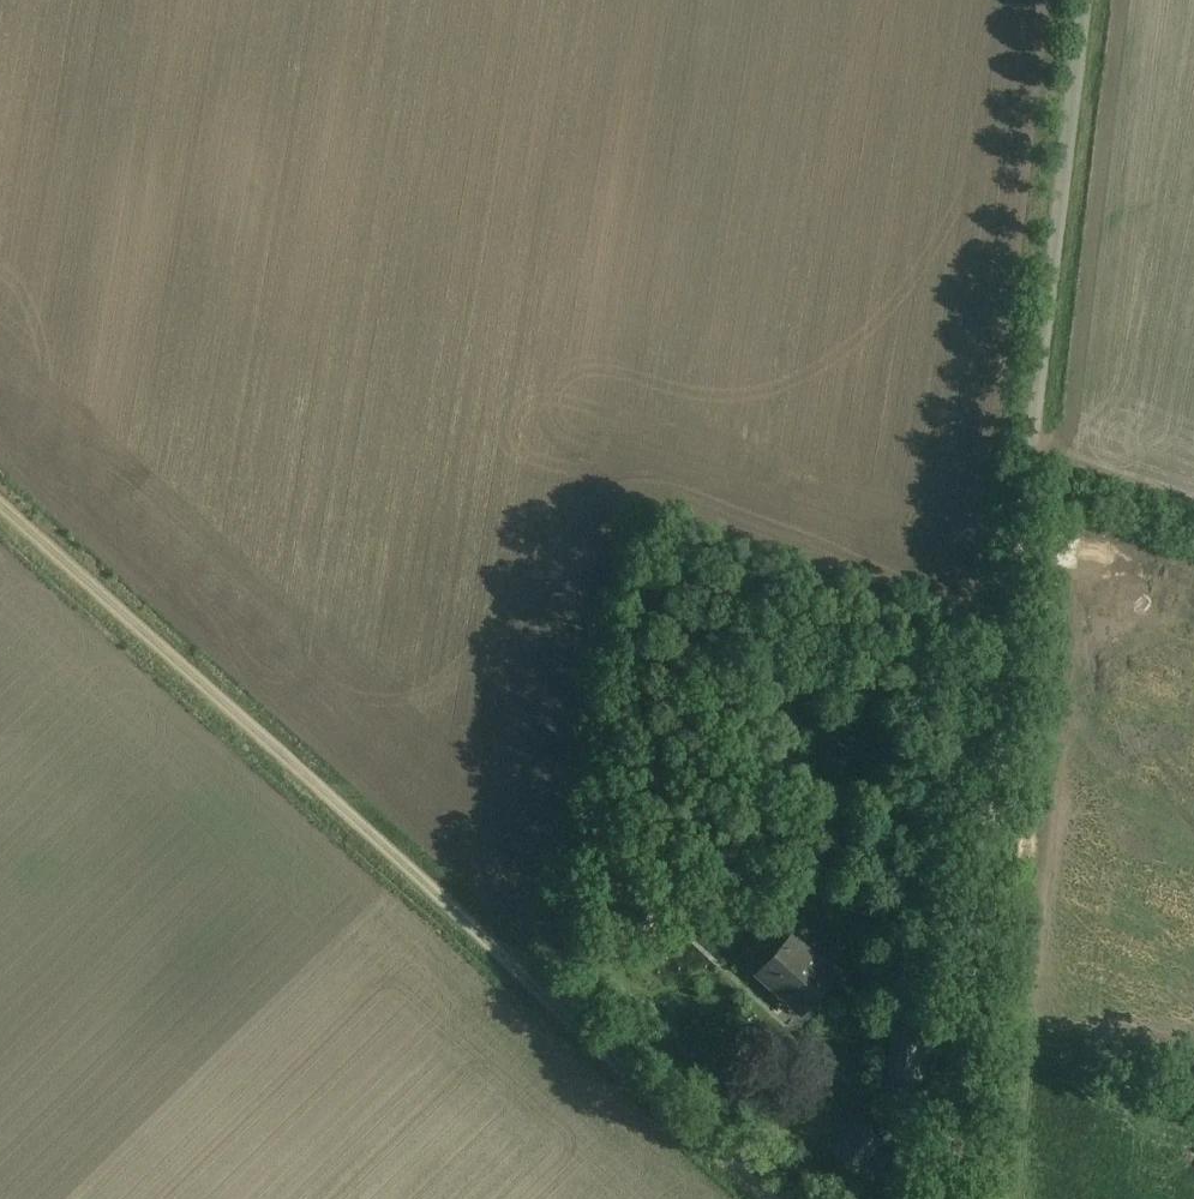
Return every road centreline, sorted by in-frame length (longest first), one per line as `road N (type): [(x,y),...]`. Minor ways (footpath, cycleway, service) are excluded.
road 1 (unclassified): [(941,1198),(1085,0)]
road 2 (track): [(776,1198),(0,512)]

